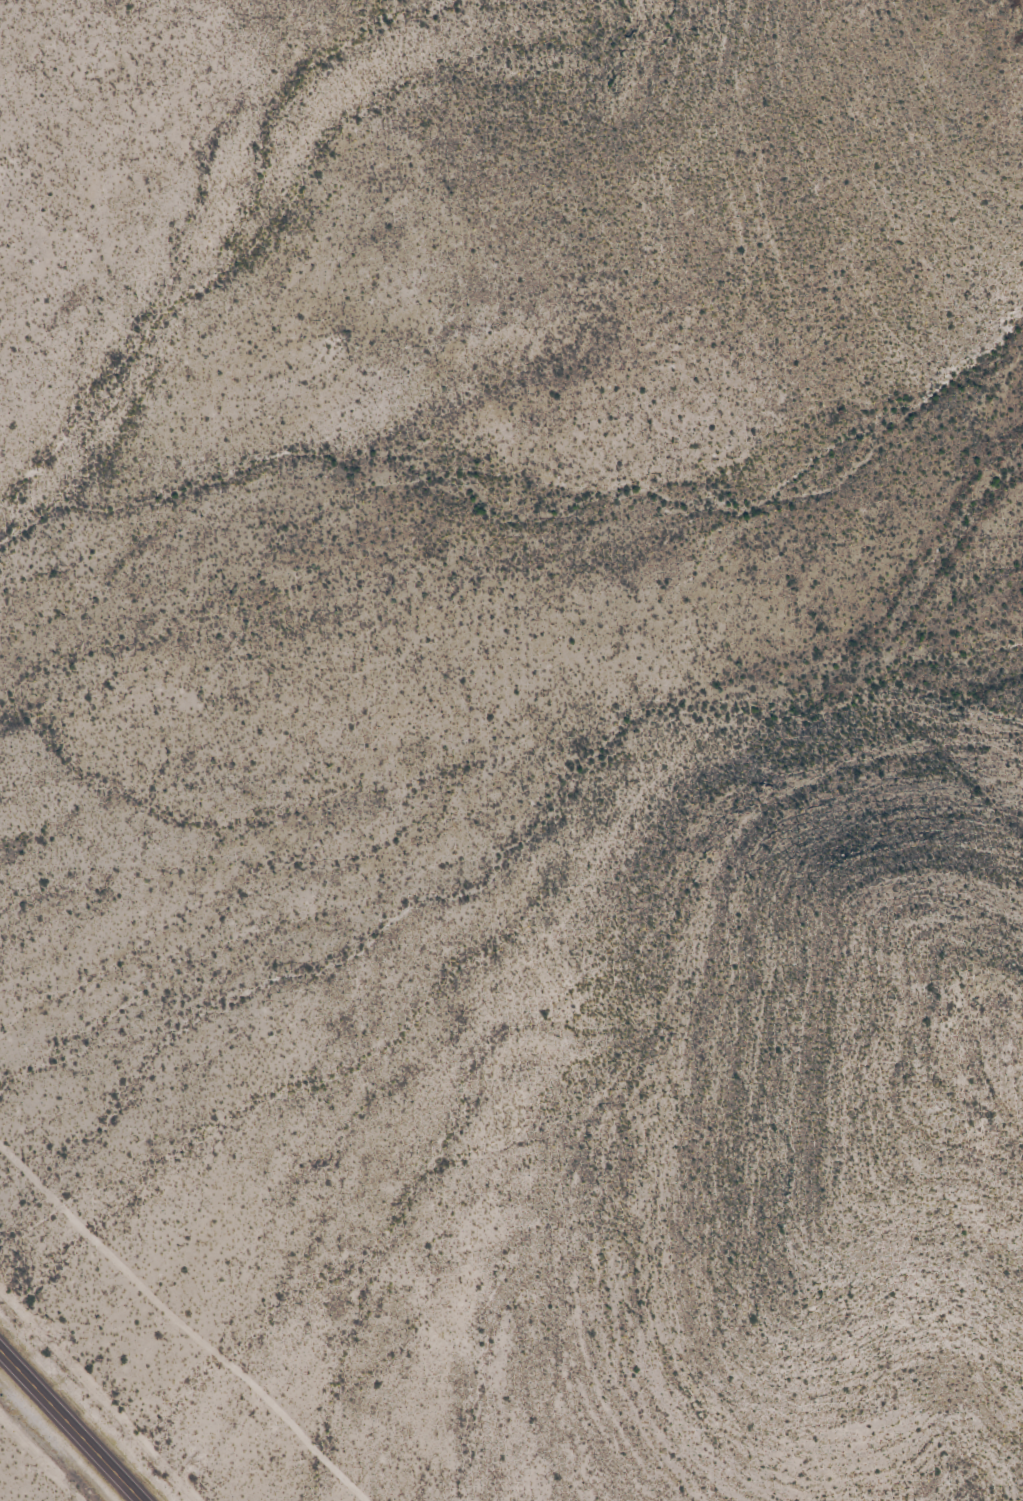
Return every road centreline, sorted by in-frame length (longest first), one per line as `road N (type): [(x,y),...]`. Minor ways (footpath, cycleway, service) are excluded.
road 1 (primary): [(154,1500),(0,1338)]

